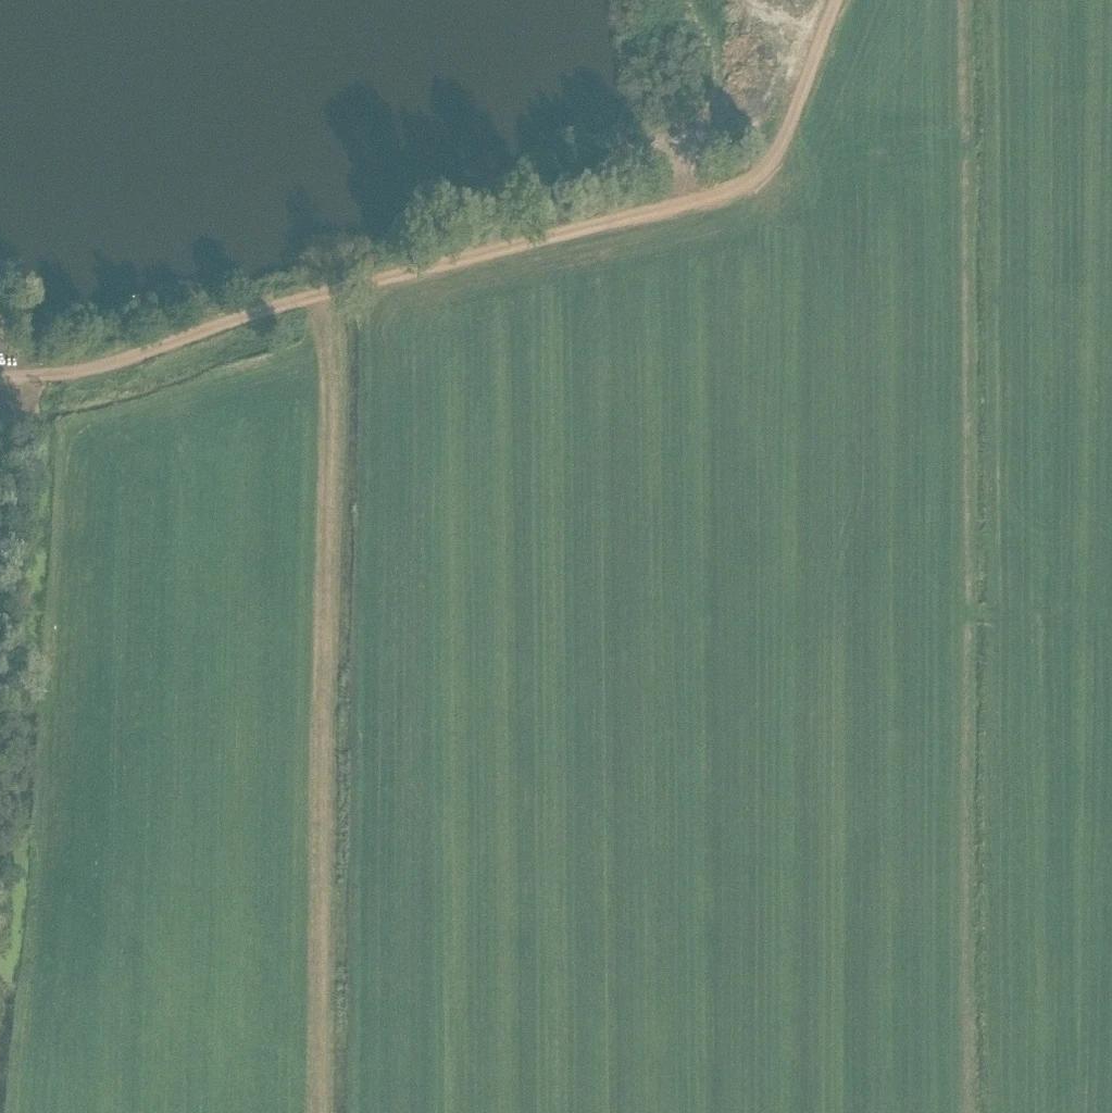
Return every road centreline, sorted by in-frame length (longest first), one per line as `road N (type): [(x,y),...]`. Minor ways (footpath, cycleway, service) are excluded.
road 1 (track): [(839,0),(773,159),(748,183),(218,324),(53,380),(0,379)]

